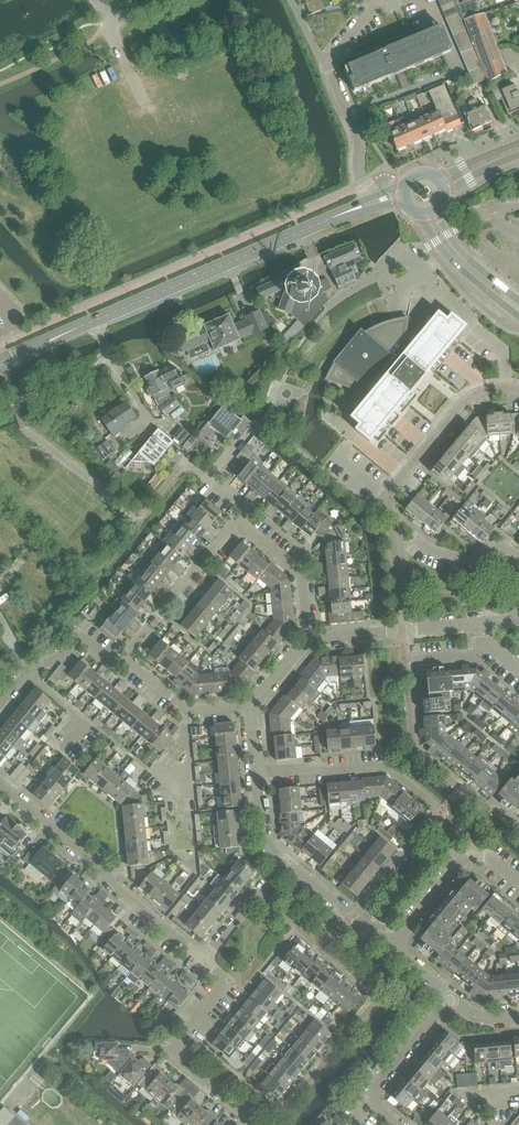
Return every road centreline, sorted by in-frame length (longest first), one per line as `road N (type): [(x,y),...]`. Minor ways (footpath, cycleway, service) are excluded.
road 1 (secondary): [(61,336),(370,204)]
road 2 (residential): [(352,912),(439,809),(382,762),(257,773)]
road 3 (residential): [(400,628),(388,491),(467,394),(518,387)]
road 4 (residential): [(203,956),(110,884),(0,780)]
road 5 (residential): [(252,1124),(167,1049),(227,978),(203,956)]
road 6 (residential): [(370,204),(356,128),(326,64),(374,0)]
road 7 (residential): [(387,941),(474,843),(518,881)]
road 8 (residential): [(125,656),(238,520)]
road 9 (residential): [(402,1124),(367,1096),(449,998)]
road 10 (residential): [(308,635),(301,570),(238,520)]
road 11 (secondary): [(422,214),(453,264),(518,318)]
road 12 (residential): [(248,705),(188,708),(125,656)]
road 13 (residential): [(203,956),(284,859)]
road 14 (residential): [(518,556),(498,539),(481,559),(460,559),(414,536)]
road 15 (secondary): [(518,300),(463,254),(436,210)]

